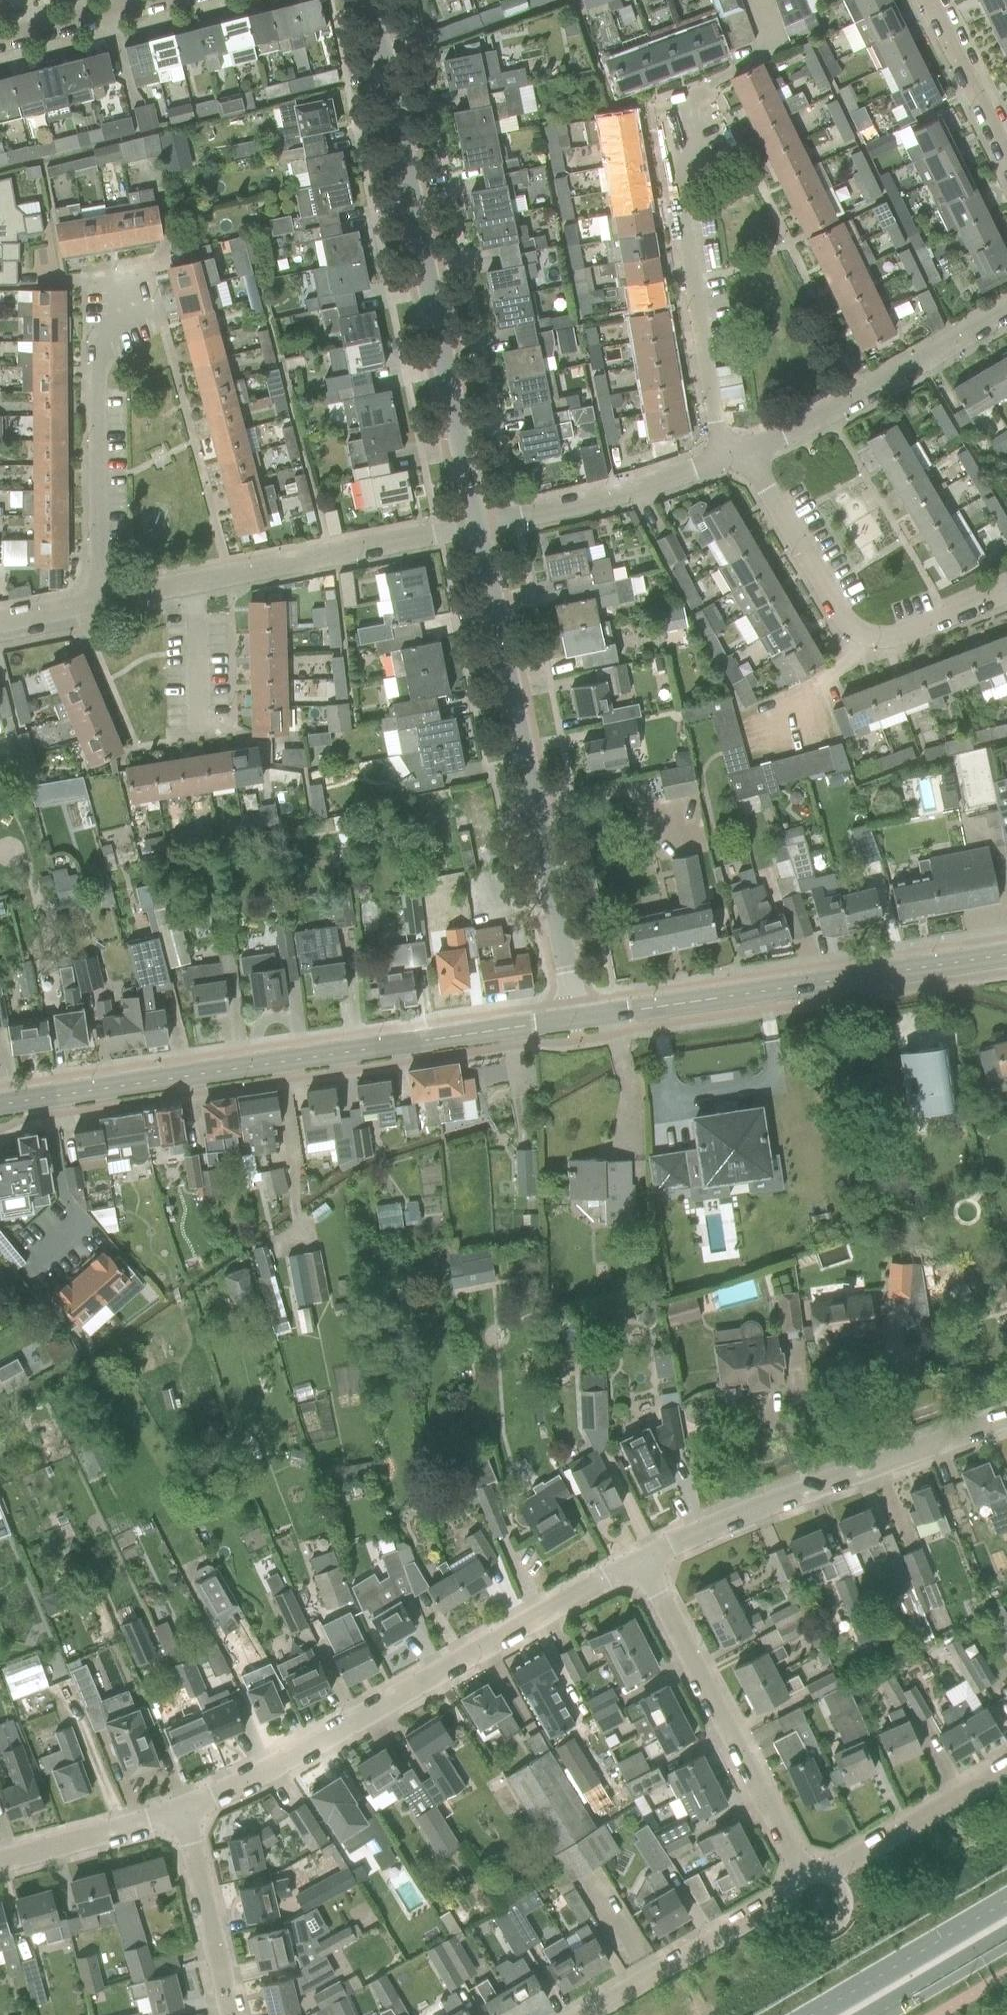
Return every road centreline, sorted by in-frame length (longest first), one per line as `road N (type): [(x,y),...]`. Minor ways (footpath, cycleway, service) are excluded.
road 1 (tertiary): [(0,1106),(577,1019)]
road 2 (residential): [(478,527),(369,0)]
road 3 (residential): [(183,1814),(263,1779),(640,1563)]
road 4 (residential): [(577,1019),(478,527)]
road 5 (tertiary): [(577,1019),(1006,960)]
road 6 (residential): [(640,1563),(1006,1419)]
road 7 (residential): [(746,453),(844,630),(858,643),(881,645),(1006,596)]
road 8 (residential): [(723,462),(683,217),(691,162),(686,100)]
road 9 (residential): [(804,1878),(640,1563)]
road 10 (residential): [(101,603),(96,295),(141,282)]
road 11 (residential): [(746,453),(1006,309)]
road 12 (residential): [(195,585),(478,527)]
road 13 (residential): [(478,527),(723,462)]
road 14 (residential): [(587,2014),(790,1897)]
road 15 (secondary): [(1006,1900),(812,2014)]
road 16 (residential): [(826,1876),(1006,1768)]
road 17 (residential): [(231,2014),(183,1814)]
road 18 (residential): [(0,1862),(183,1814)]
road 19 (residential): [(0,45),(168,0)]
road 20 (residential): [(1006,156),(931,0)]
road 21 (secondary): [(875,2014),(1006,1935)]
road 22 (residential): [(198,720),(195,585)]
road 23 (residential): [(826,1876),(847,1903),(835,1927),(806,1930),(792,1916),(790,1897)]

